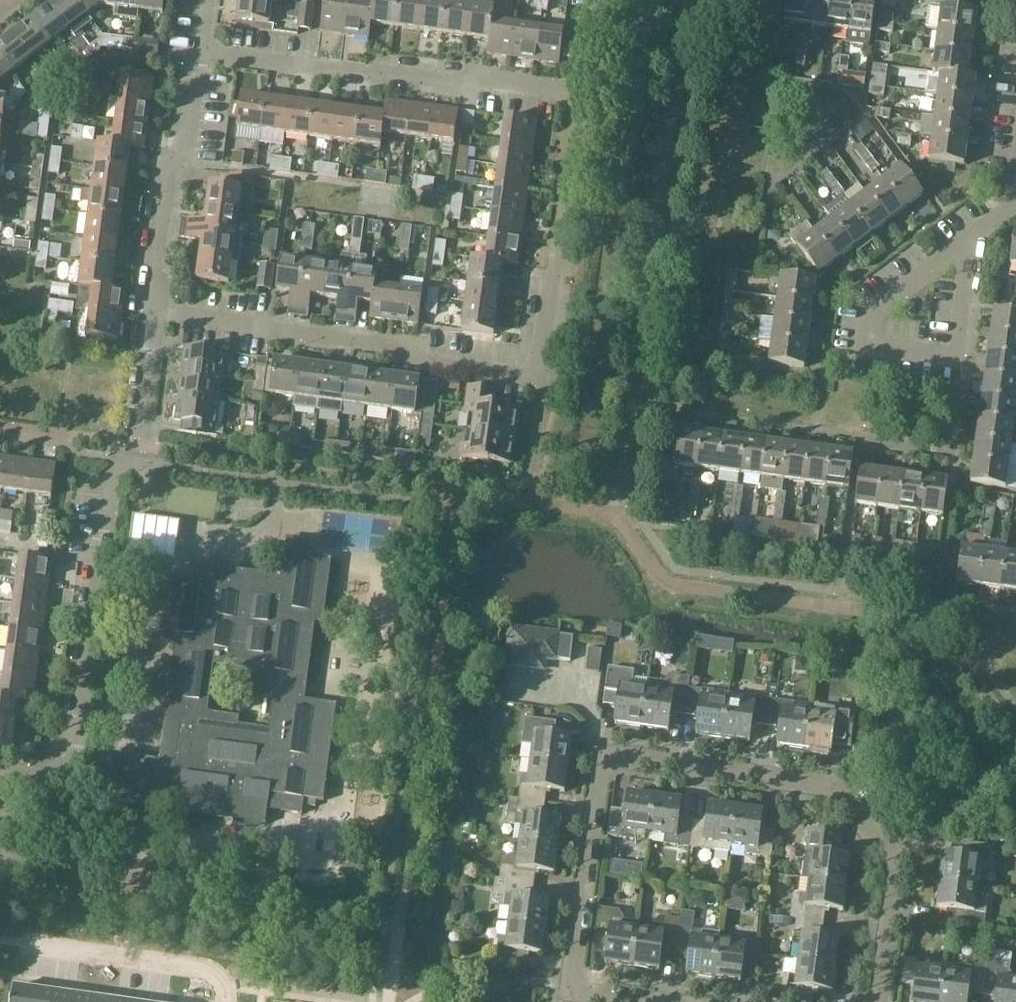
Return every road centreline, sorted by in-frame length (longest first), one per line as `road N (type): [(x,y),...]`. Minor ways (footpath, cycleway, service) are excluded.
road 1 (residential): [(879,1001),(895,863),(831,786),(623,755),(606,759),(597,776),(574,967),(575,989),(591,993)]
road 2 (residential): [(157,311),(538,368),(583,93)]
road 3 (residential): [(0,775),(44,780),(73,759),(110,479),(140,445),(157,311)]
road 4 (residential): [(583,93),(204,53)]
road 5 (residential): [(157,311),(151,269),(166,168),(183,150),(204,53)]
road 6 (residential): [(969,240),(874,308),(870,341),(953,352)]
road 7 (unknown): [(227,970),(20,941)]

